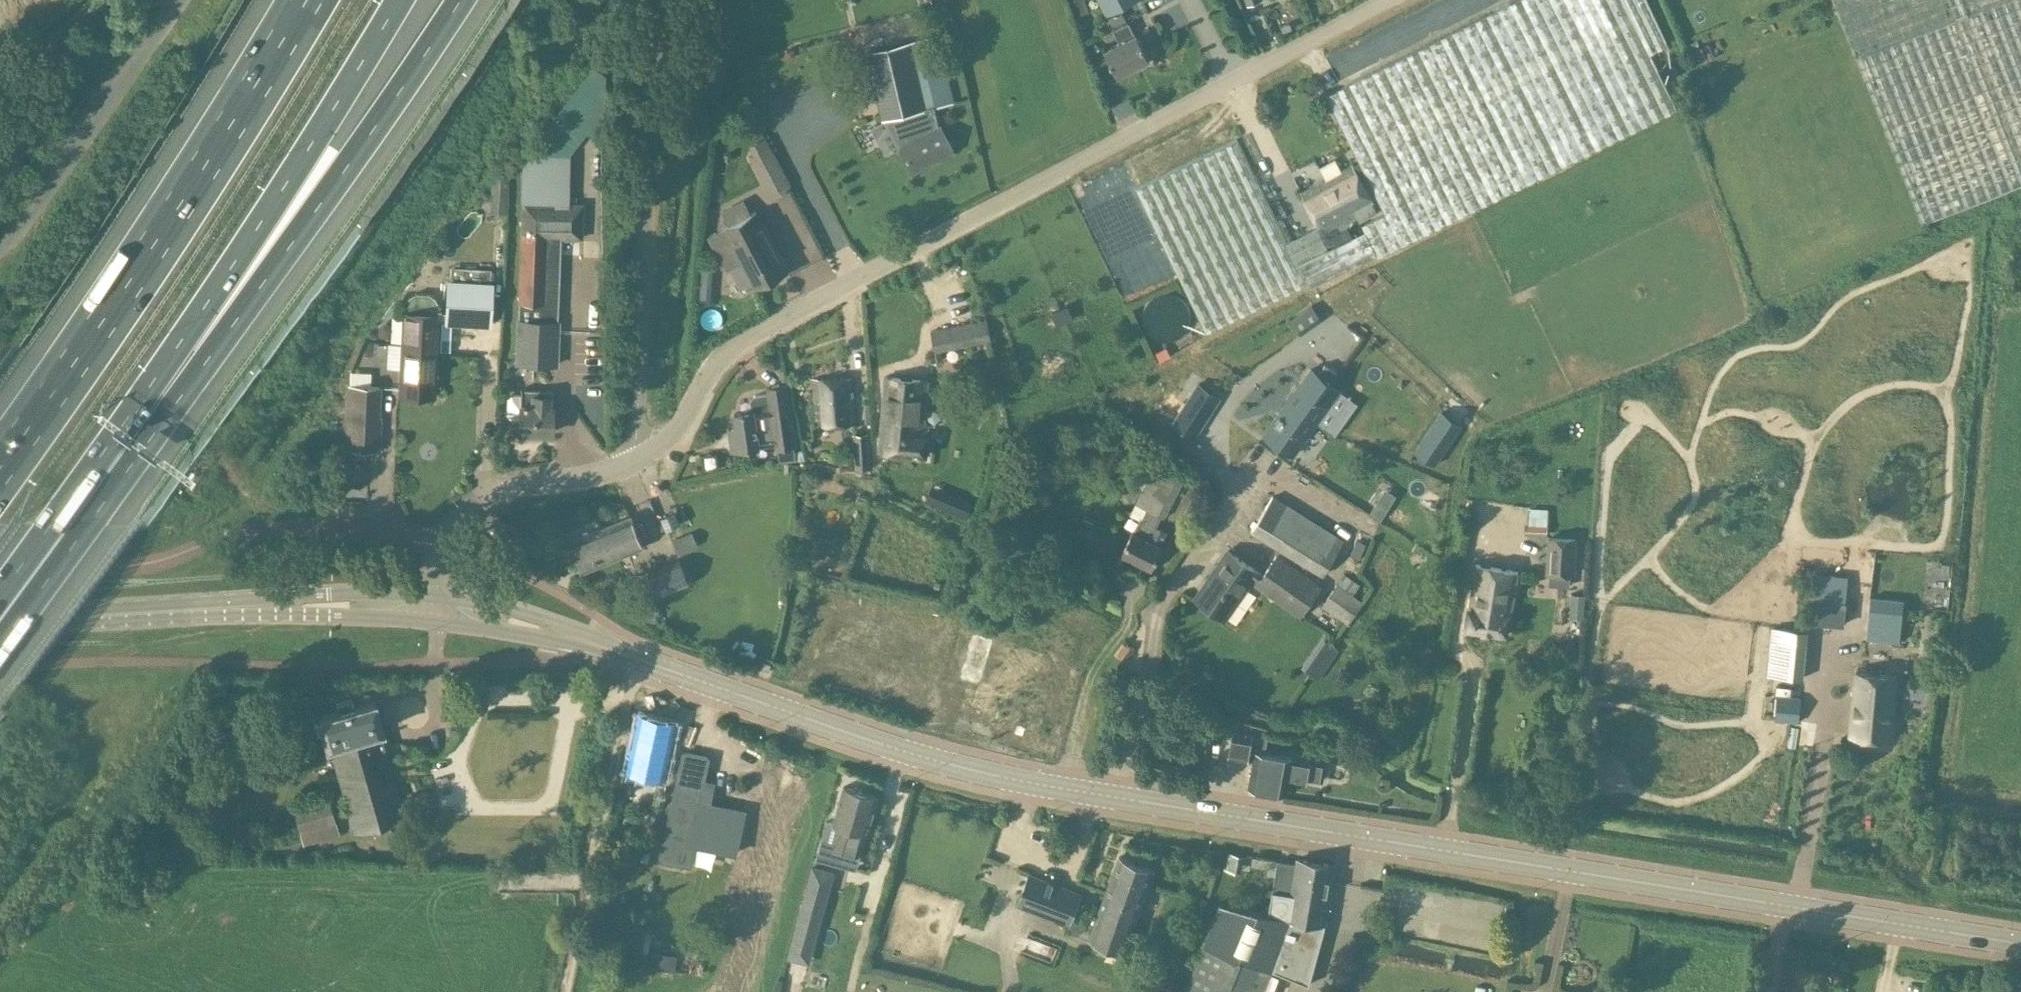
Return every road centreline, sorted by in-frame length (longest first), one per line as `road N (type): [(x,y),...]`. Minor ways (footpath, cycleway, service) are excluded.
road 1 (tertiary): [(2020,943),(975,769),(581,638),(435,607)]
road 2 (residential): [(442,540),(461,516),(503,490),(638,462),(665,442),(710,375),(755,333),(1388,0)]
road 3 (motorway): [(302,0),(199,175),(0,468)]
road 4 (motorway): [(133,436),(266,277),(461,0)]
road 5 (motorway): [(133,436),(399,0)]
road 6 (tertiary): [(0,618),(328,604),(435,607)]
road 7 (unclassified): [(184,0),(0,251)]
road 8 (motorway): [(0,619),(133,436)]
road 9 (residential): [(442,540),(318,526),(228,534)]

